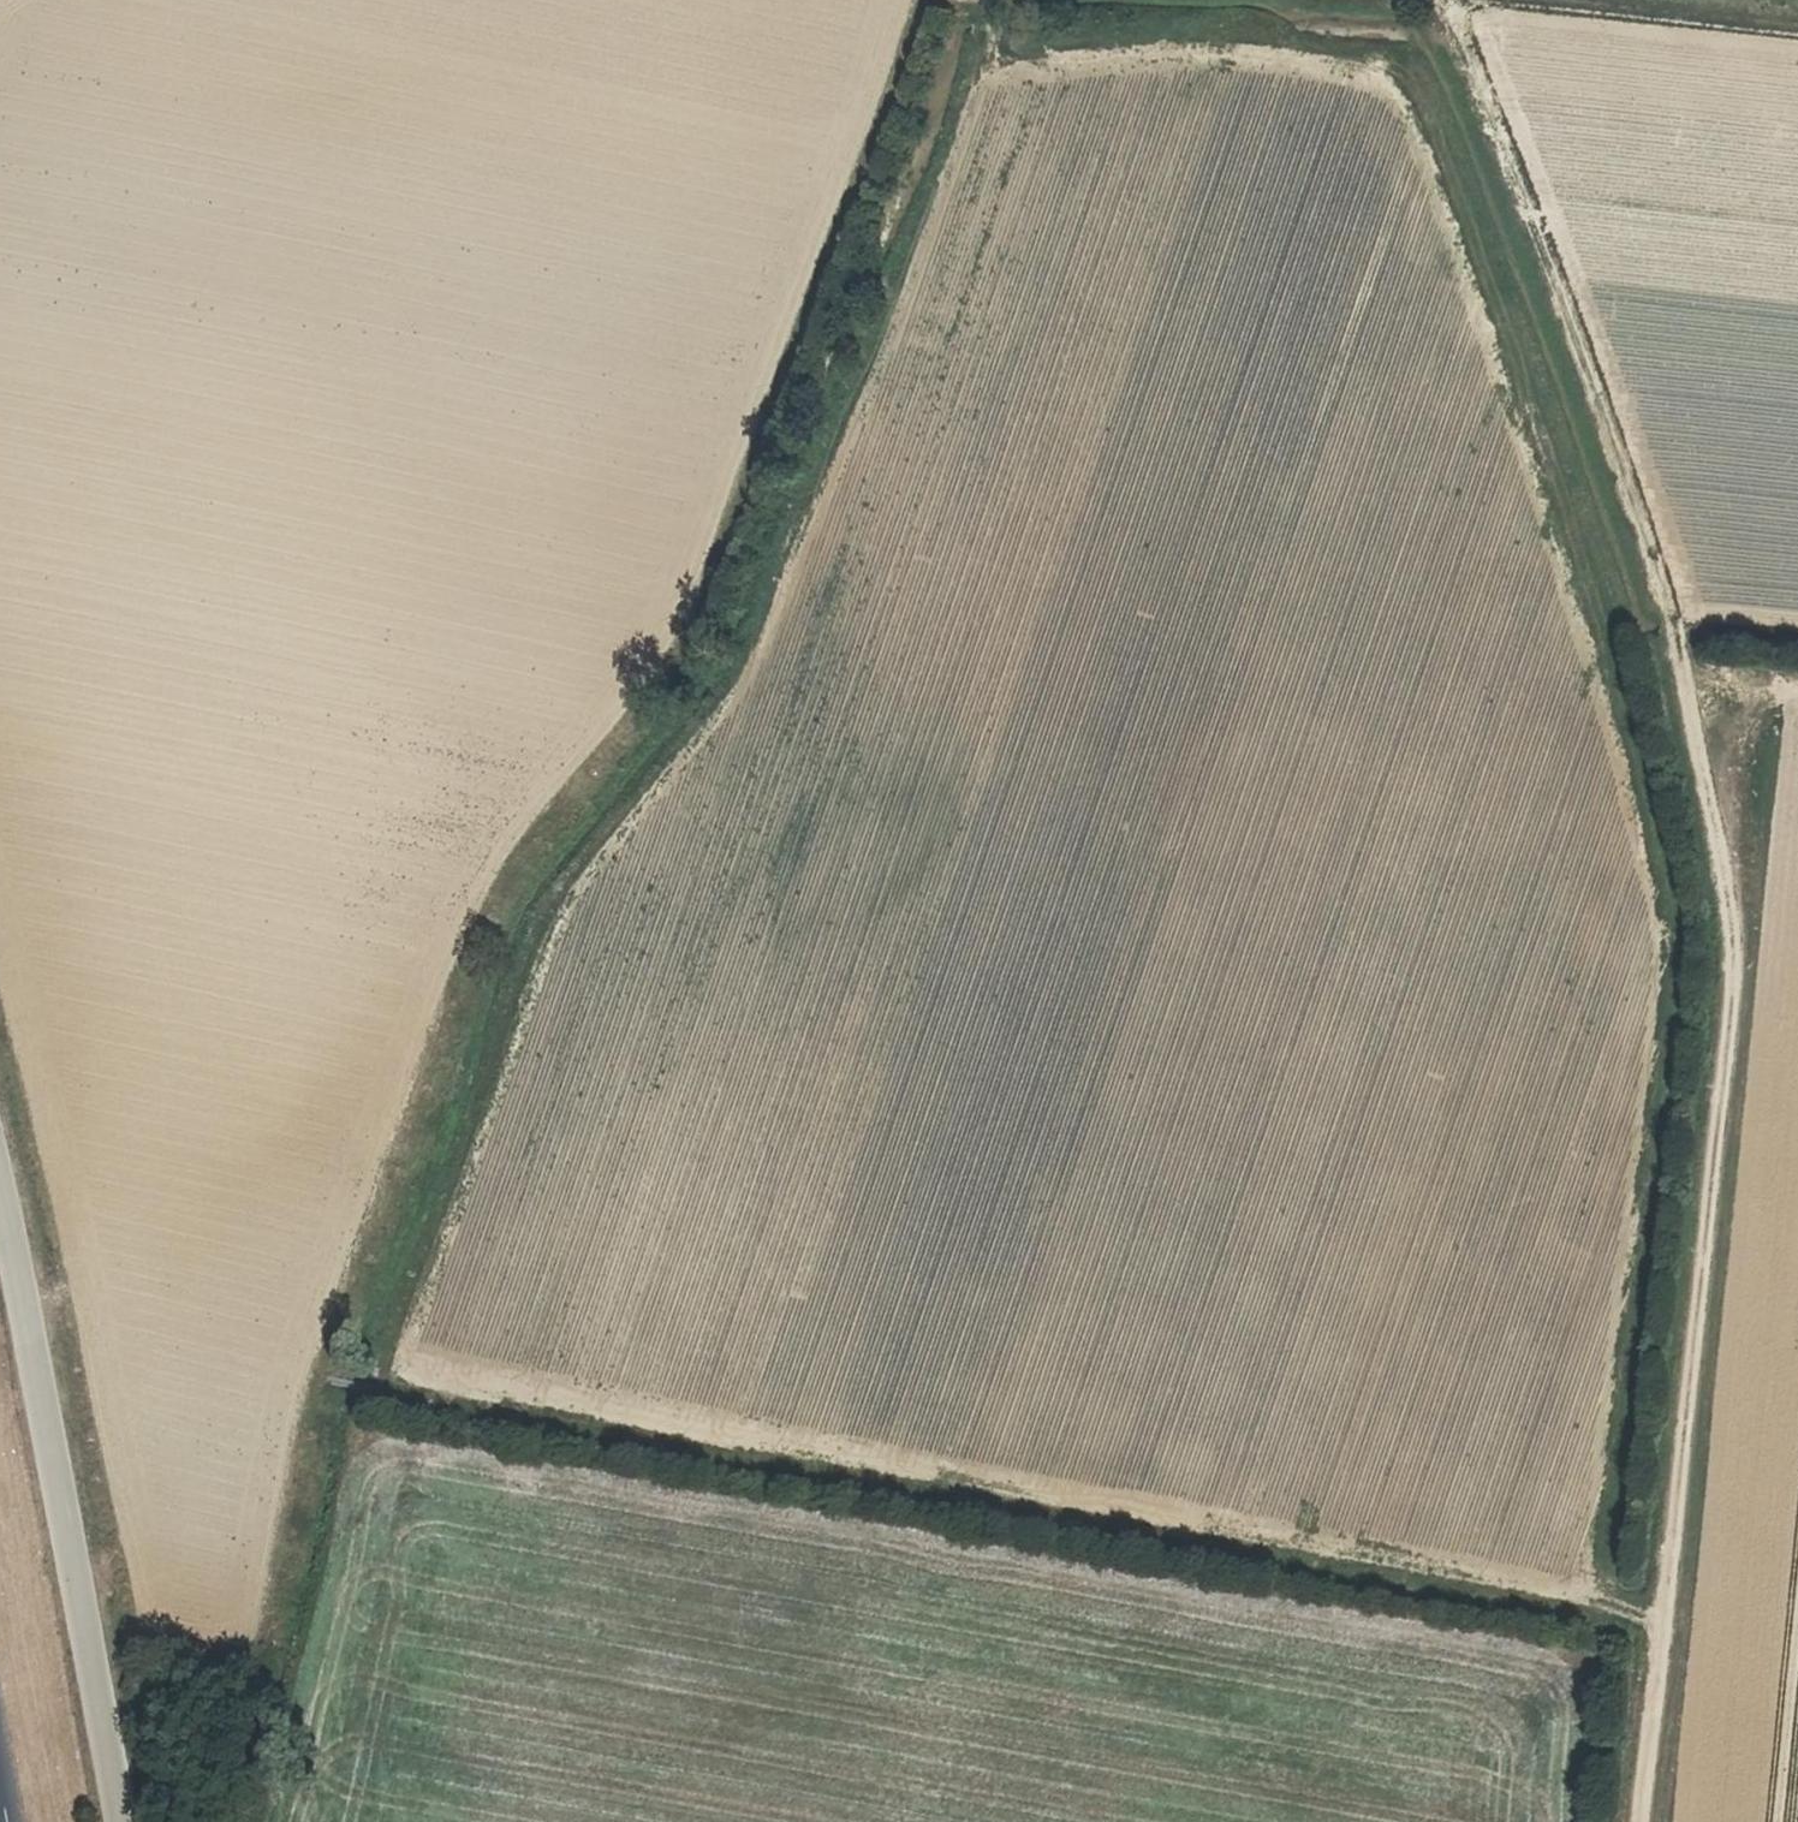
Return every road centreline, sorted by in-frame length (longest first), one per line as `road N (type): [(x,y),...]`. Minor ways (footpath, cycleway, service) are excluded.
road 1 (track): [(1640,1821),(1734,956),(1671,608),(1444,0)]
road 2 (residential): [(0,1220),(31,1352),(108,1821)]

